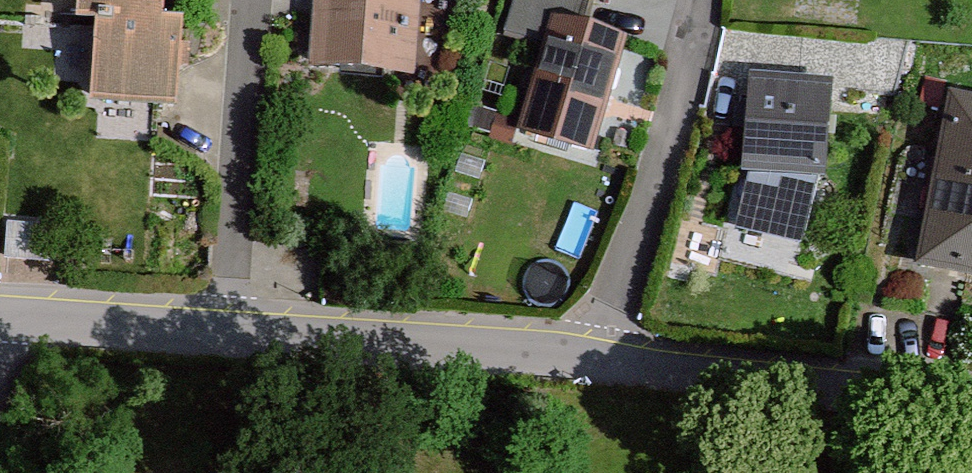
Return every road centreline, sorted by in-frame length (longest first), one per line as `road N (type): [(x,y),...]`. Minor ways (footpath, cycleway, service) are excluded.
road 1 (residential): [(0,311),(580,361)]
road 2 (residential): [(580,361),(824,395),(971,399)]
road 3 (residential): [(580,361),(699,41),(703,0)]

